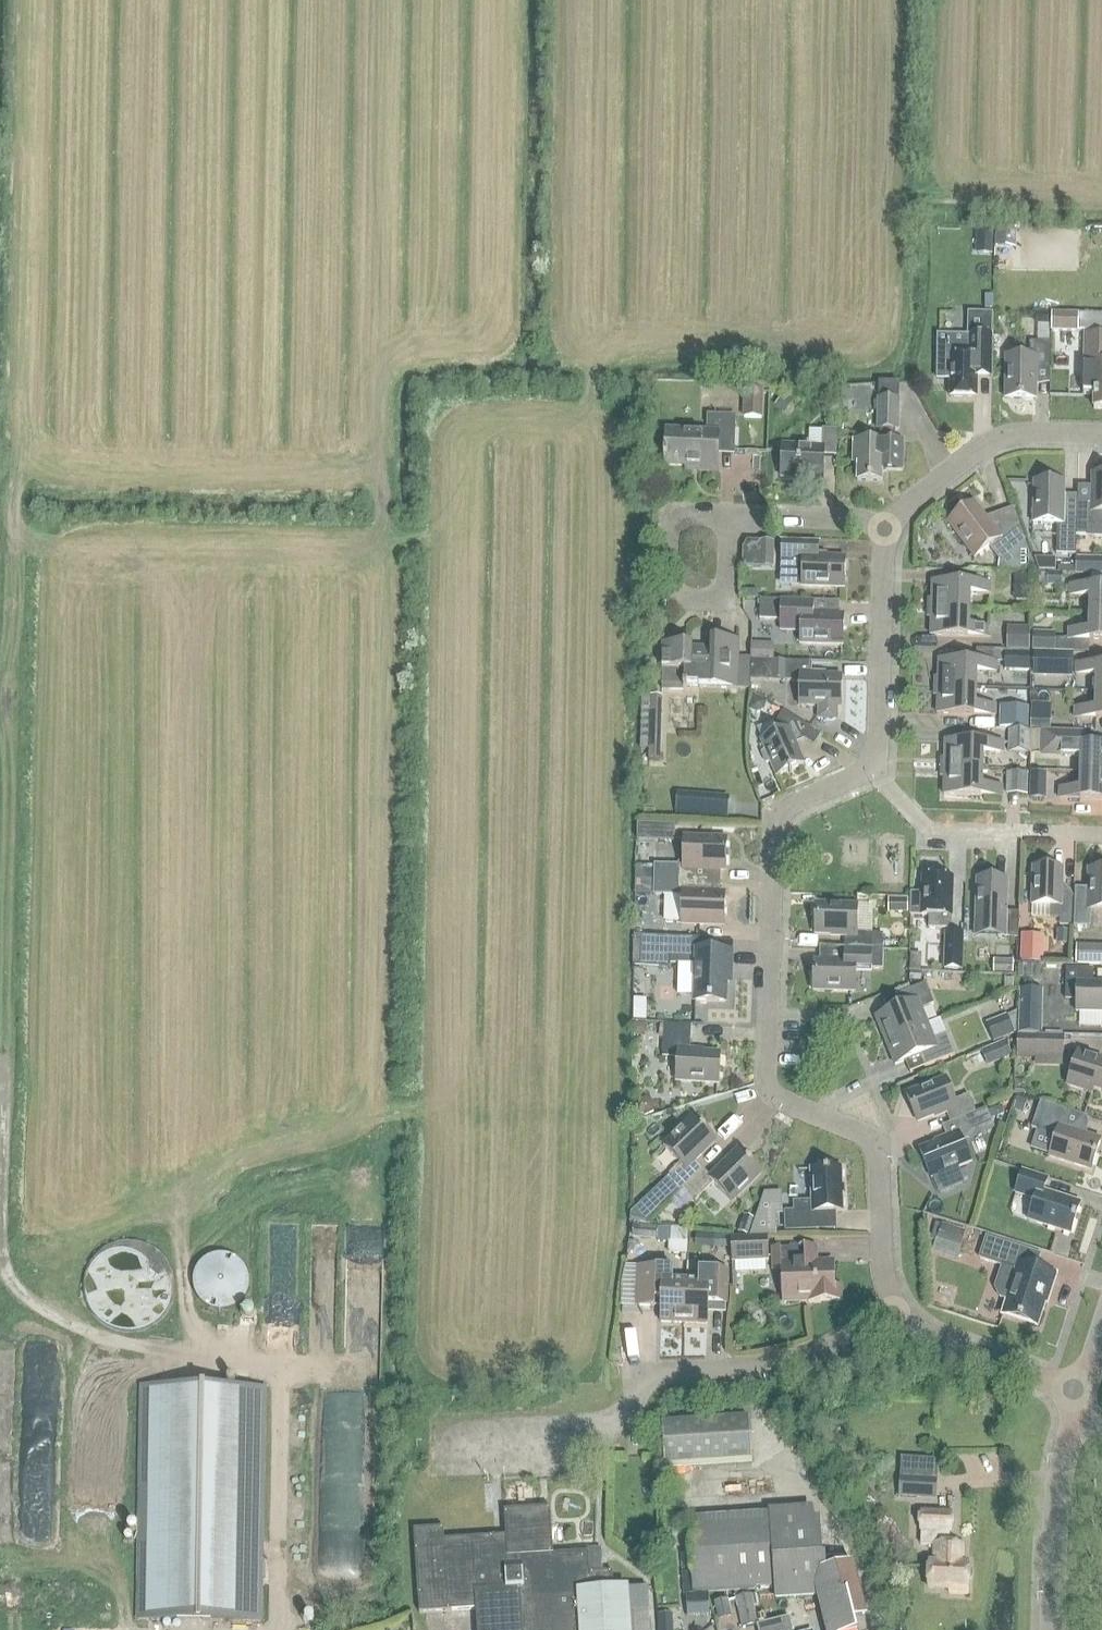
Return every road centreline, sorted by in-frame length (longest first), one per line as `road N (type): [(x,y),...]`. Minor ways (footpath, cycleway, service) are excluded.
road 1 (residential): [(904,1319),(885,1290),(873,1145),(768,1092),(775,840),(786,816),(879,771)]
road 2 (residential): [(626,1419),(635,1389),(904,1319)]
road 3 (residential): [(1101,837),(929,835),(892,805),(879,771)]
road 4 (residential): [(879,771),(888,525)]
road 5 (residential): [(888,525),(996,441),(1101,435)]
road 6 (residential): [(1053,1629),(1077,1392)]
road 7 (residential): [(1077,1392),(904,1319)]
road 8 (residential): [(732,520),(675,519),(672,598),(723,598)]
road 9 (residential): [(732,520),(888,525)]

